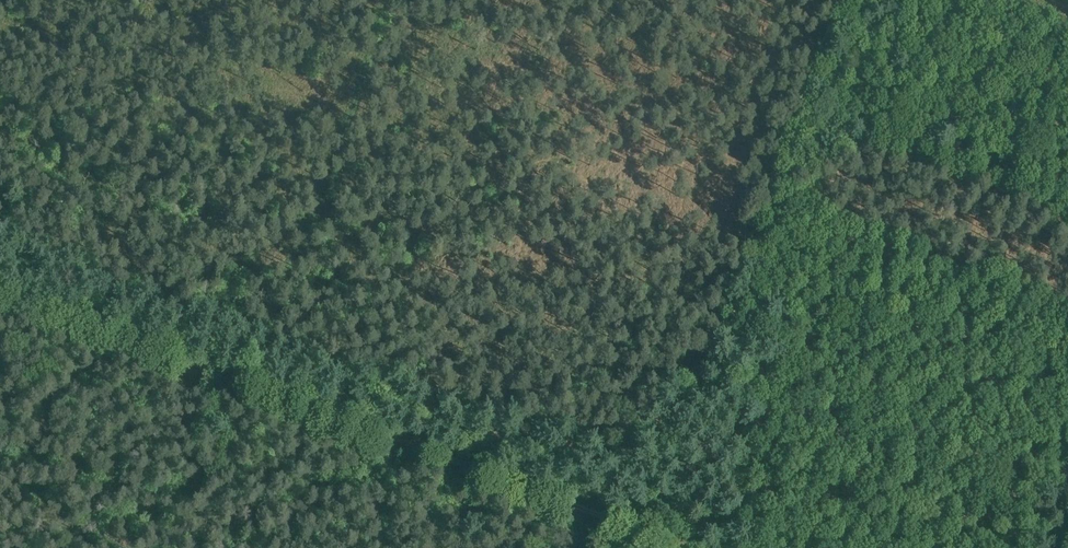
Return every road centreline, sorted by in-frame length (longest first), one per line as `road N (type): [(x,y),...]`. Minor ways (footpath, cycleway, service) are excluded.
road 1 (track): [(622,526),(0,291)]
road 2 (track): [(824,0),(713,268),(622,526)]

